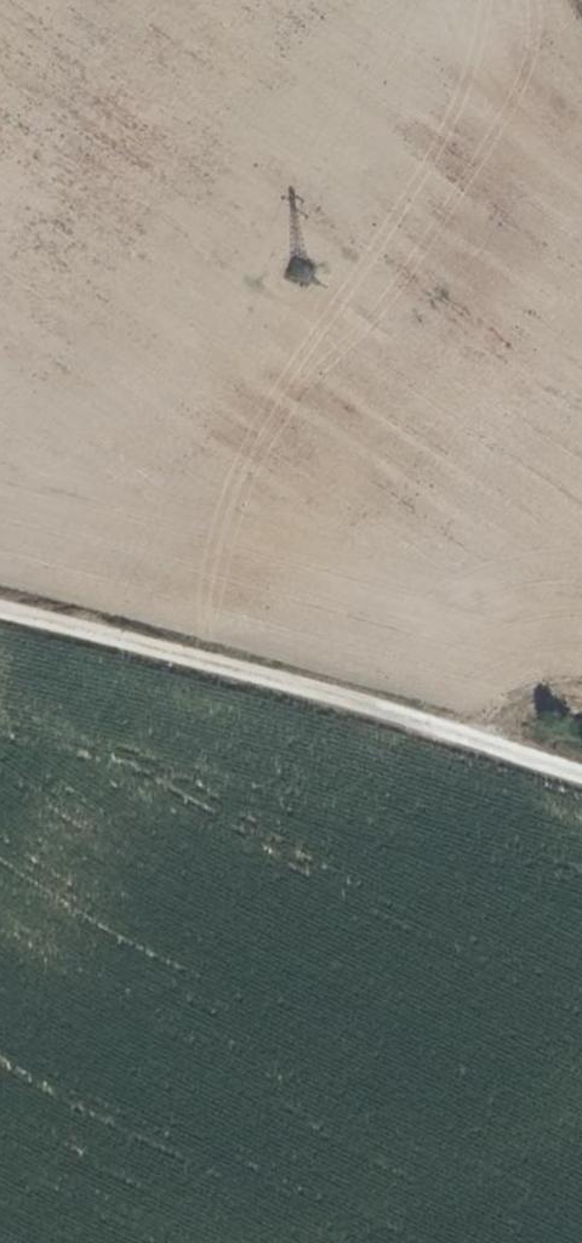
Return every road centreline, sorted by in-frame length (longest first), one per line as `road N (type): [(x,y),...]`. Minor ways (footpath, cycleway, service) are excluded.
road 1 (track): [(0,615),(366,705),(581,772)]

